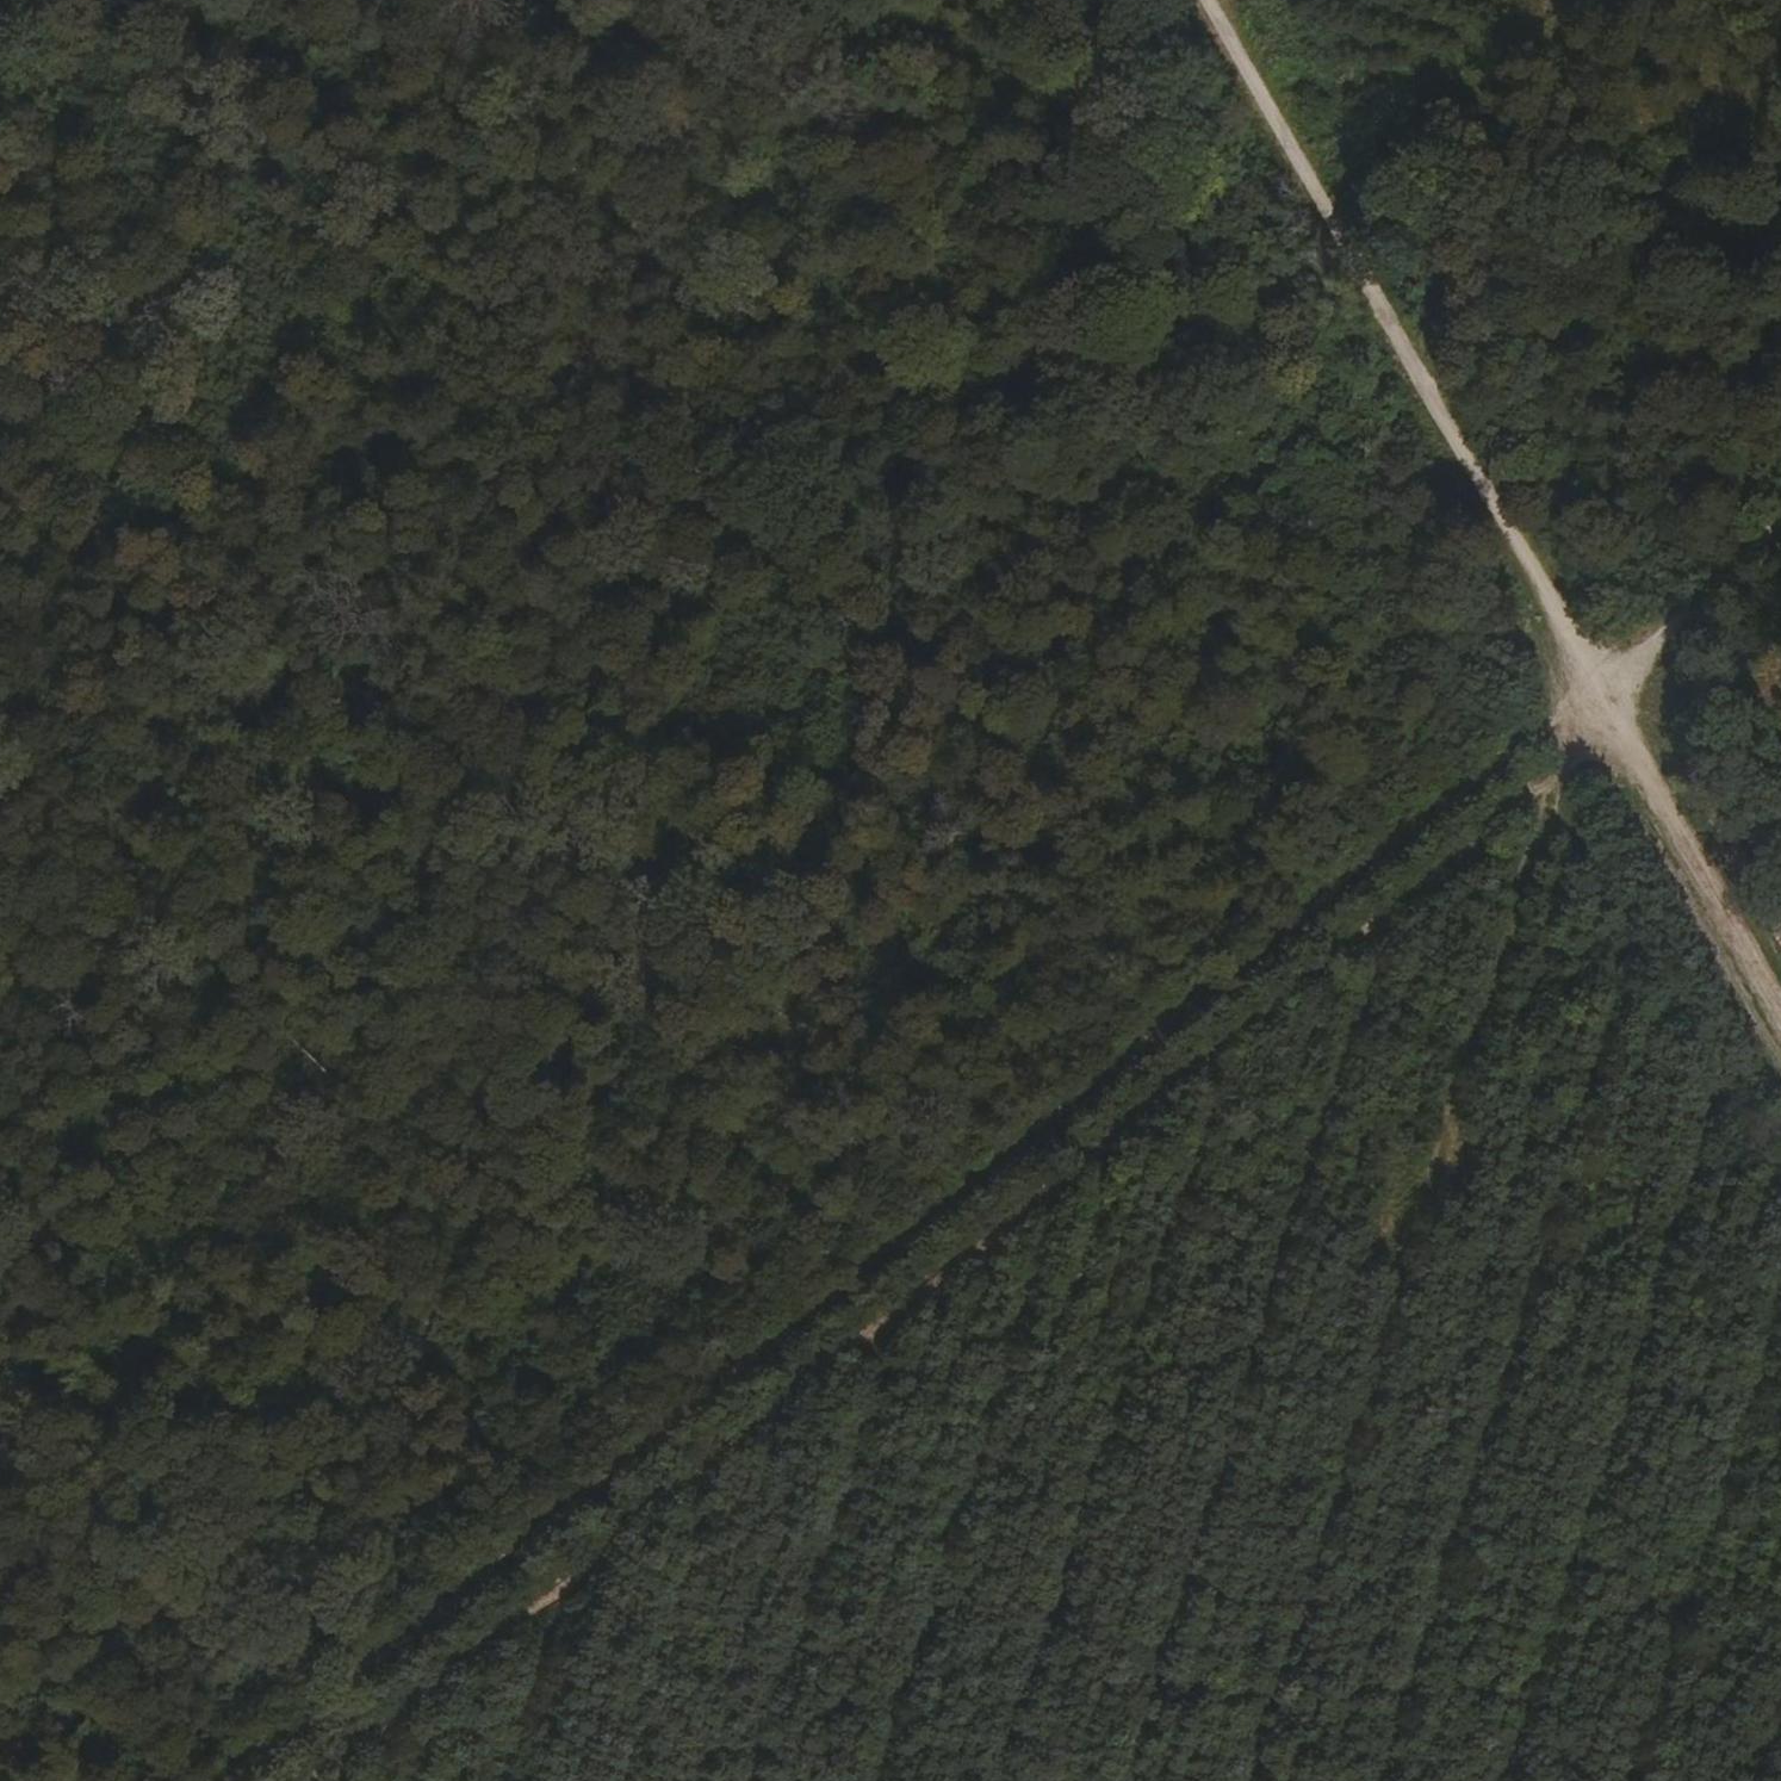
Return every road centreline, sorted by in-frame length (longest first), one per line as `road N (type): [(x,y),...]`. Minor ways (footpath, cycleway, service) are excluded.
road 1 (track): [(200,1780),(1596,687),(1780,525)]
road 2 (track): [(1212,0),(1596,687),(1585,709),(1780,1047)]

